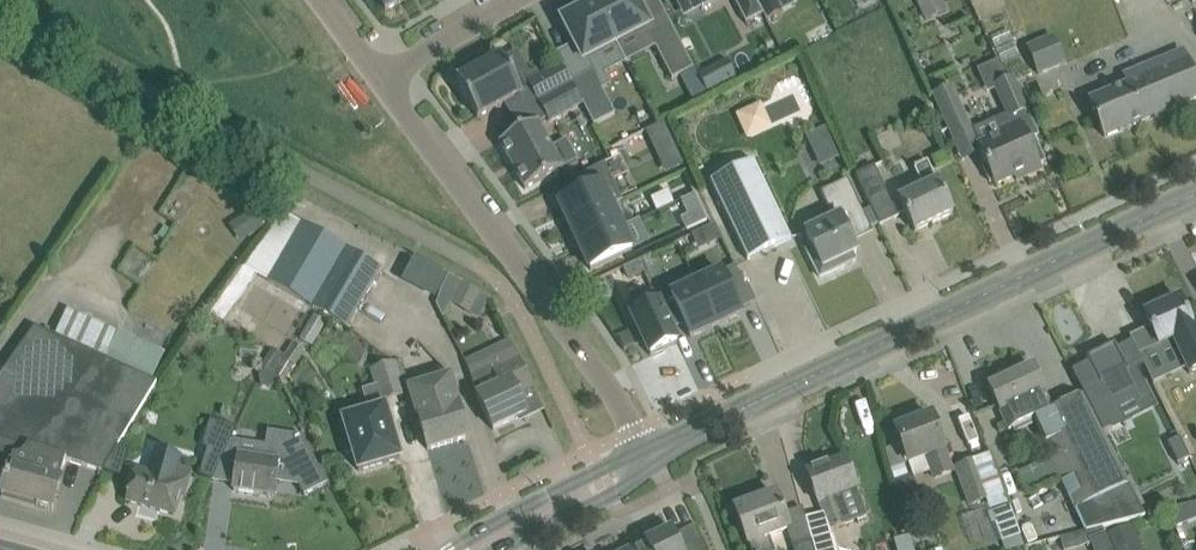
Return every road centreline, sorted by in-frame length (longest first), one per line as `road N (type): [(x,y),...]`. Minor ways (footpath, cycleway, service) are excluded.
road 1 (tertiary): [(645,454),(1195,193)]
road 2 (residential): [(380,77),(596,373),(645,454)]
road 3 (tertiary): [(645,454),(447,549)]
road 4 (tertiary): [(498,549),(609,496),(645,454)]
road 5 (residential): [(380,77),(513,0)]

